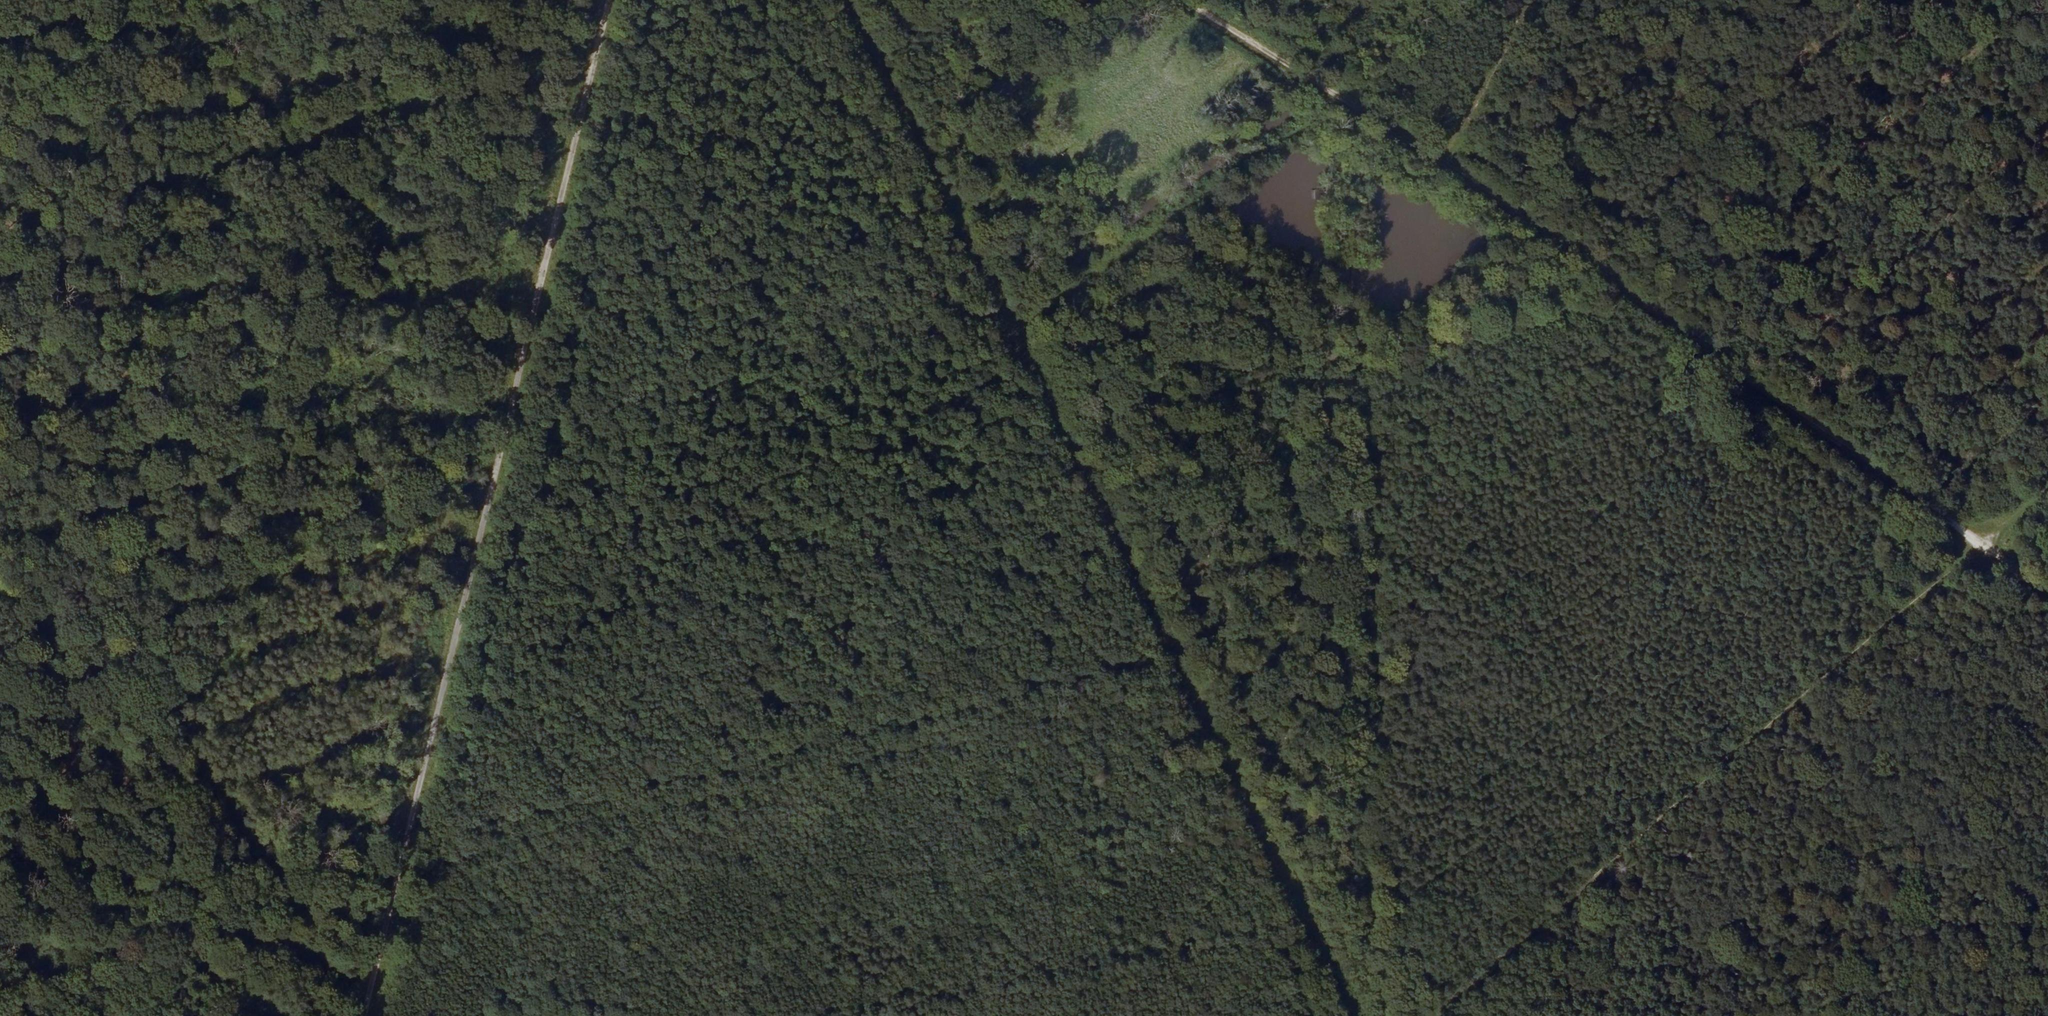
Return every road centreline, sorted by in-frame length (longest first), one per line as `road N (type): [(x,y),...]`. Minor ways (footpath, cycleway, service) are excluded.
road 1 (track): [(364,1015),(612,0)]
road 2 (track): [(1444,161),(2047,597)]
road 3 (track): [(1183,0),(1444,161)]
road 4 (track): [(1444,161),(1531,0)]

